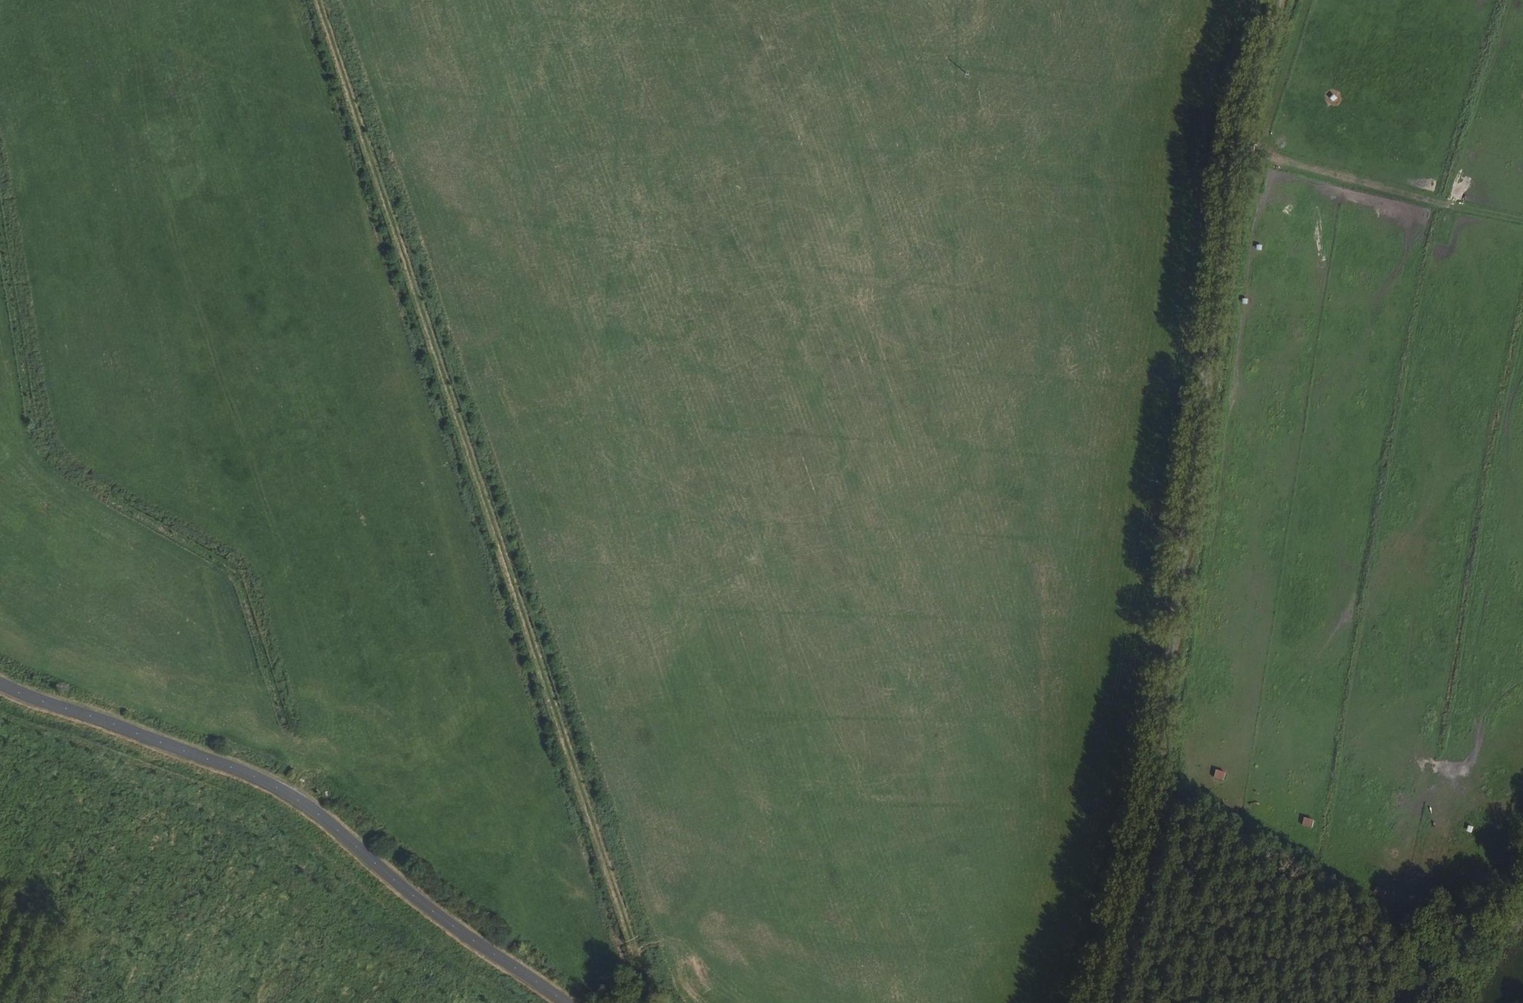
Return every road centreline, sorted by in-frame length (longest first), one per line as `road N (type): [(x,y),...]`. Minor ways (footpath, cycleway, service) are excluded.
road 1 (unclassified): [(1106,1002),(1171,670),(1242,104),(1277,0)]
road 2 (tertiary): [(0,685),(41,709),(230,773),(294,807),(437,918),(565,1002)]

